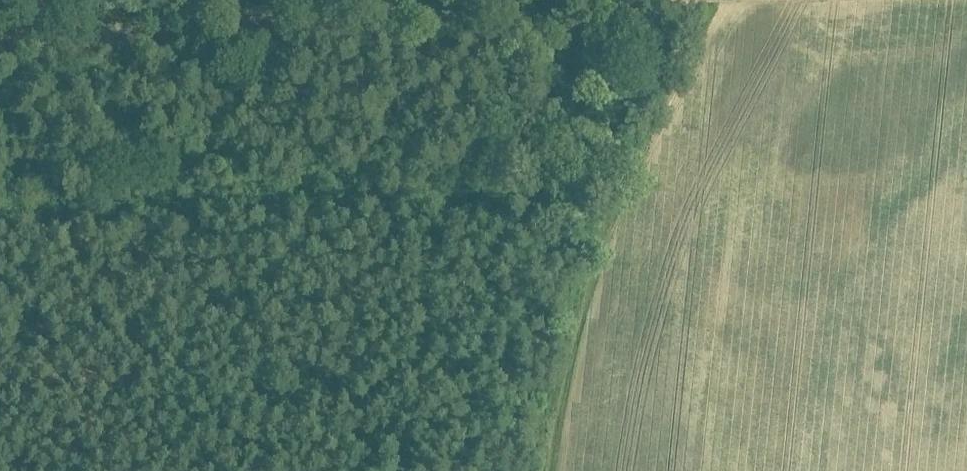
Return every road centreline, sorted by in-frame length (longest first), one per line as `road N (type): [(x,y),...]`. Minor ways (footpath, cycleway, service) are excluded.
road 1 (track): [(643,0),(37,37)]

